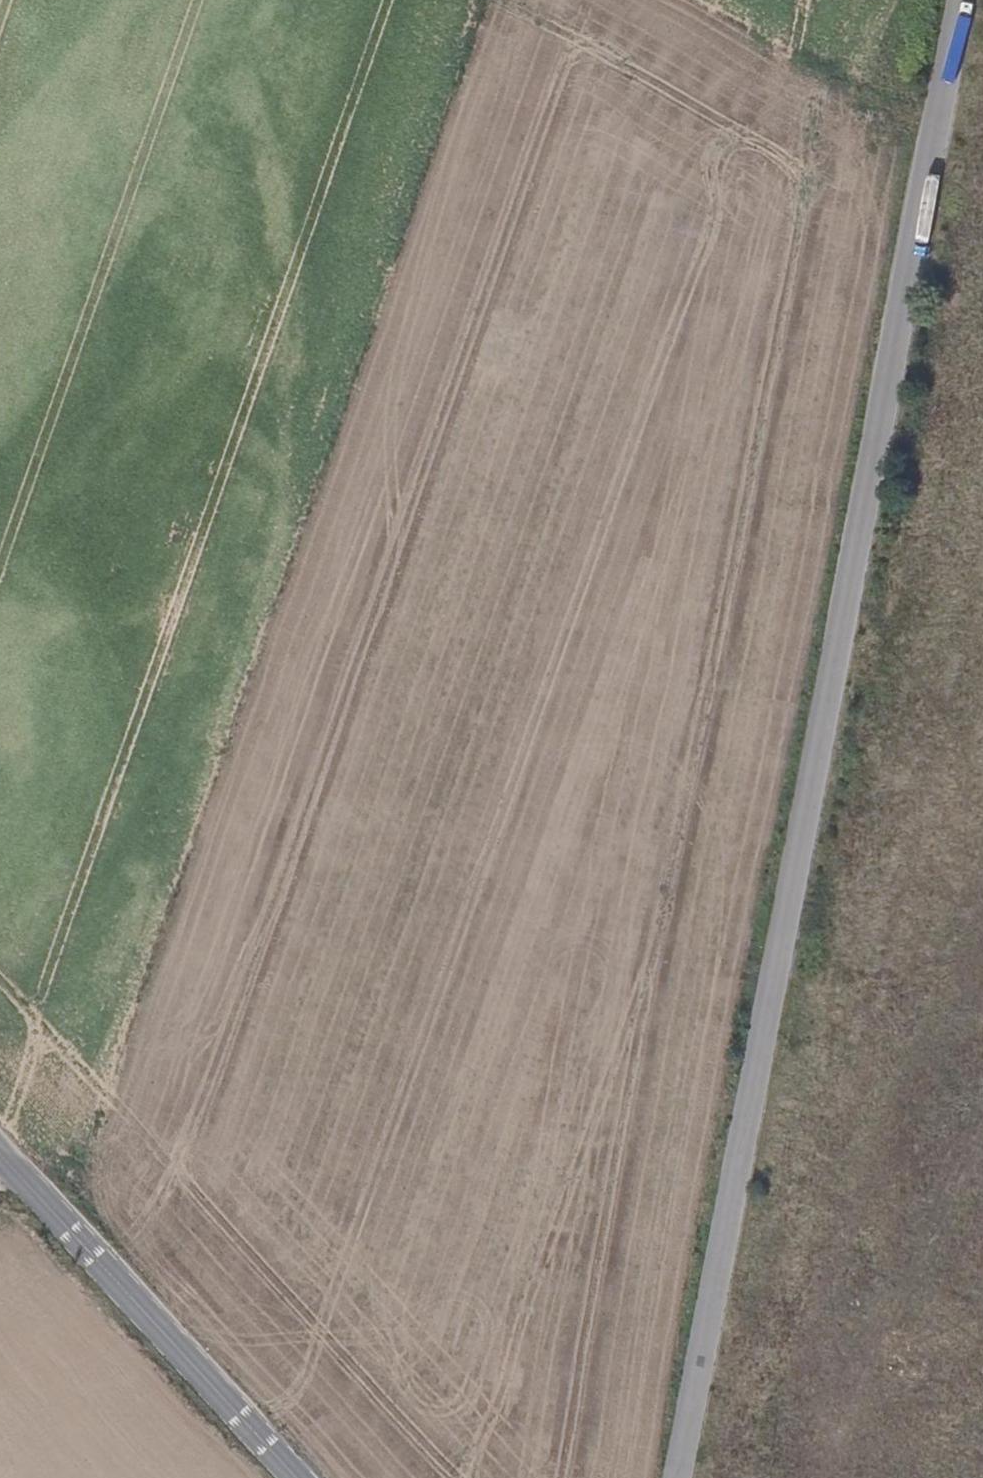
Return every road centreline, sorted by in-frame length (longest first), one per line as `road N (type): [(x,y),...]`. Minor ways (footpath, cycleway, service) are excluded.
road 1 (unclassified): [(296,1477),(0,1153)]

